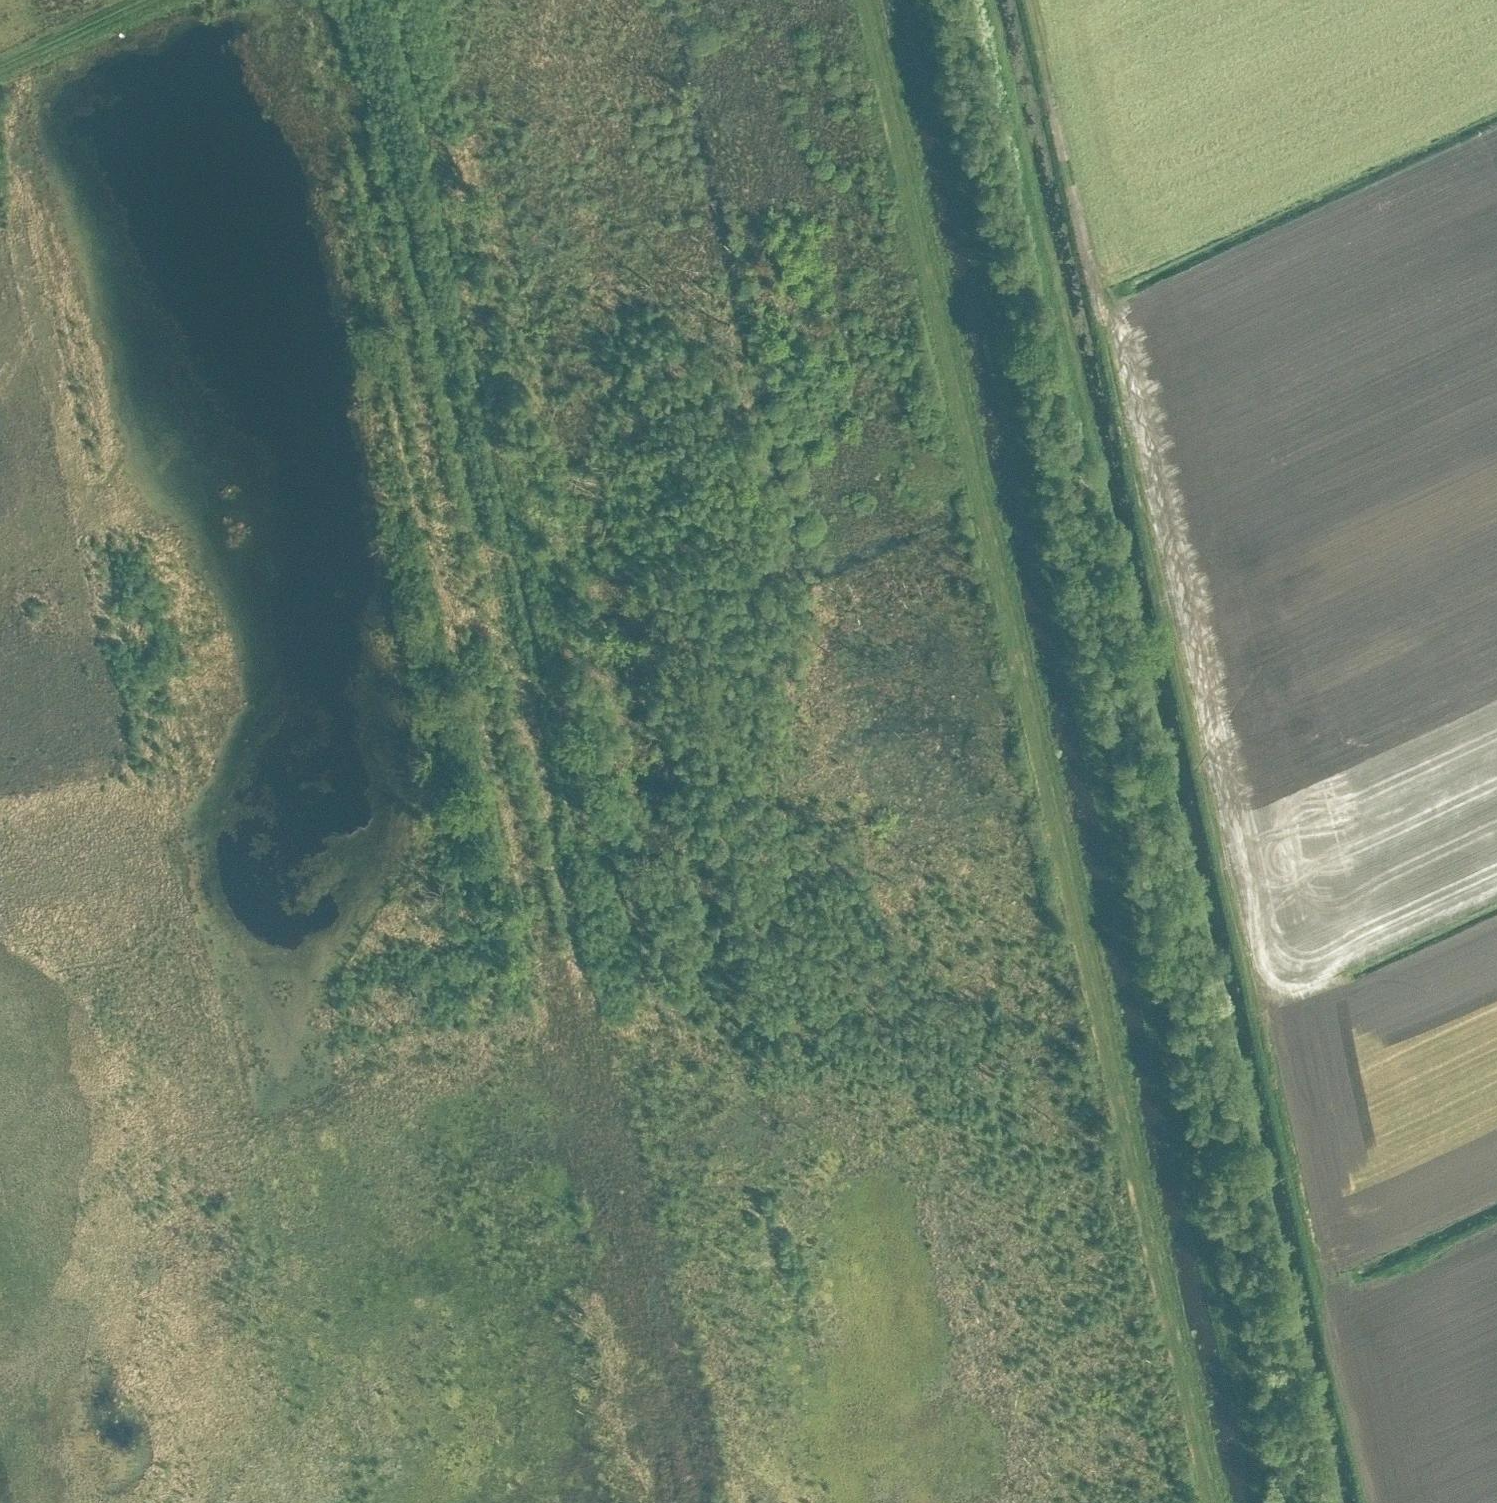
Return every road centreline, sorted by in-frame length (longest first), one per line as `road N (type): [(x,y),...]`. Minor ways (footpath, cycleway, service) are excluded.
road 1 (track): [(1214,1502),(867,0)]
road 2 (track): [(1271,1502),(924,0)]
road 3 (track): [(0,59),(132,0)]

